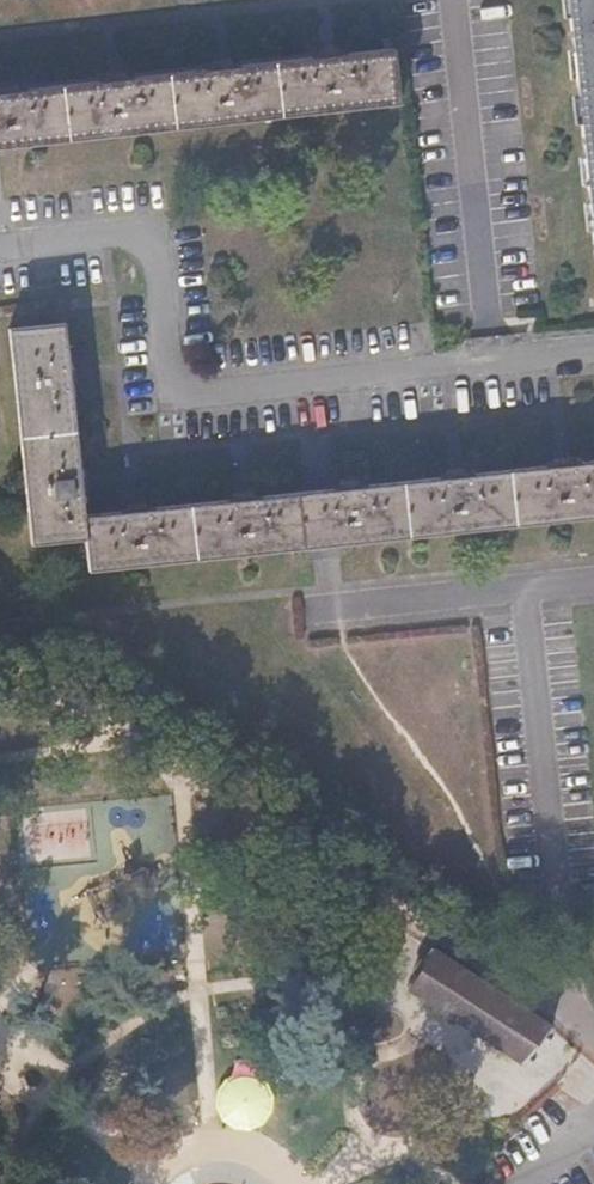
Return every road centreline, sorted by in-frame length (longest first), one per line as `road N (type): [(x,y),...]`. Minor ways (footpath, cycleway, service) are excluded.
road 1 (track): [(582,1023),(420,930),(0,658)]

